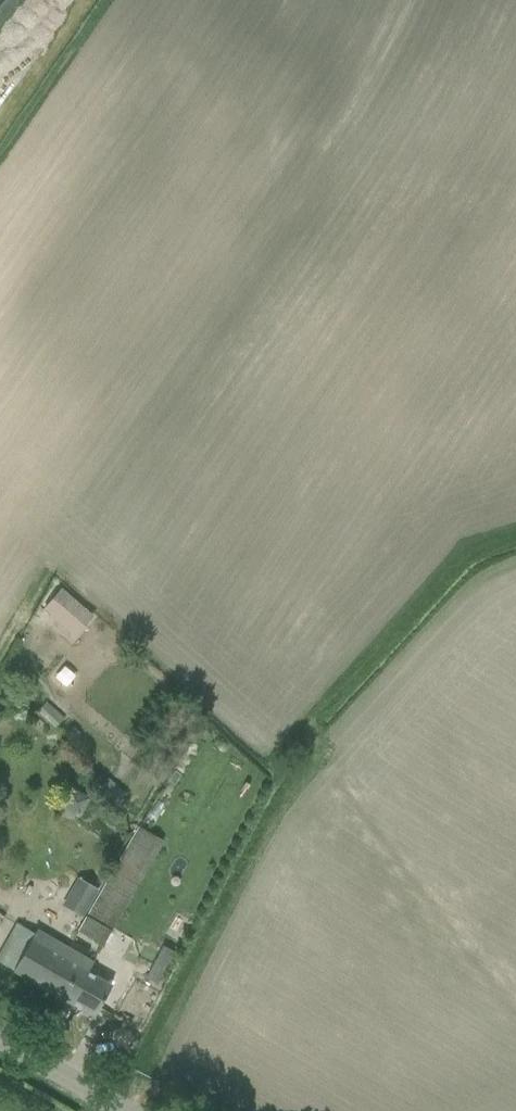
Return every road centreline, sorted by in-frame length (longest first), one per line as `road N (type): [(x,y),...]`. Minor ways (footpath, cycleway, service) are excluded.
road 1 (unclassified): [(122,1110),(0,1040)]

